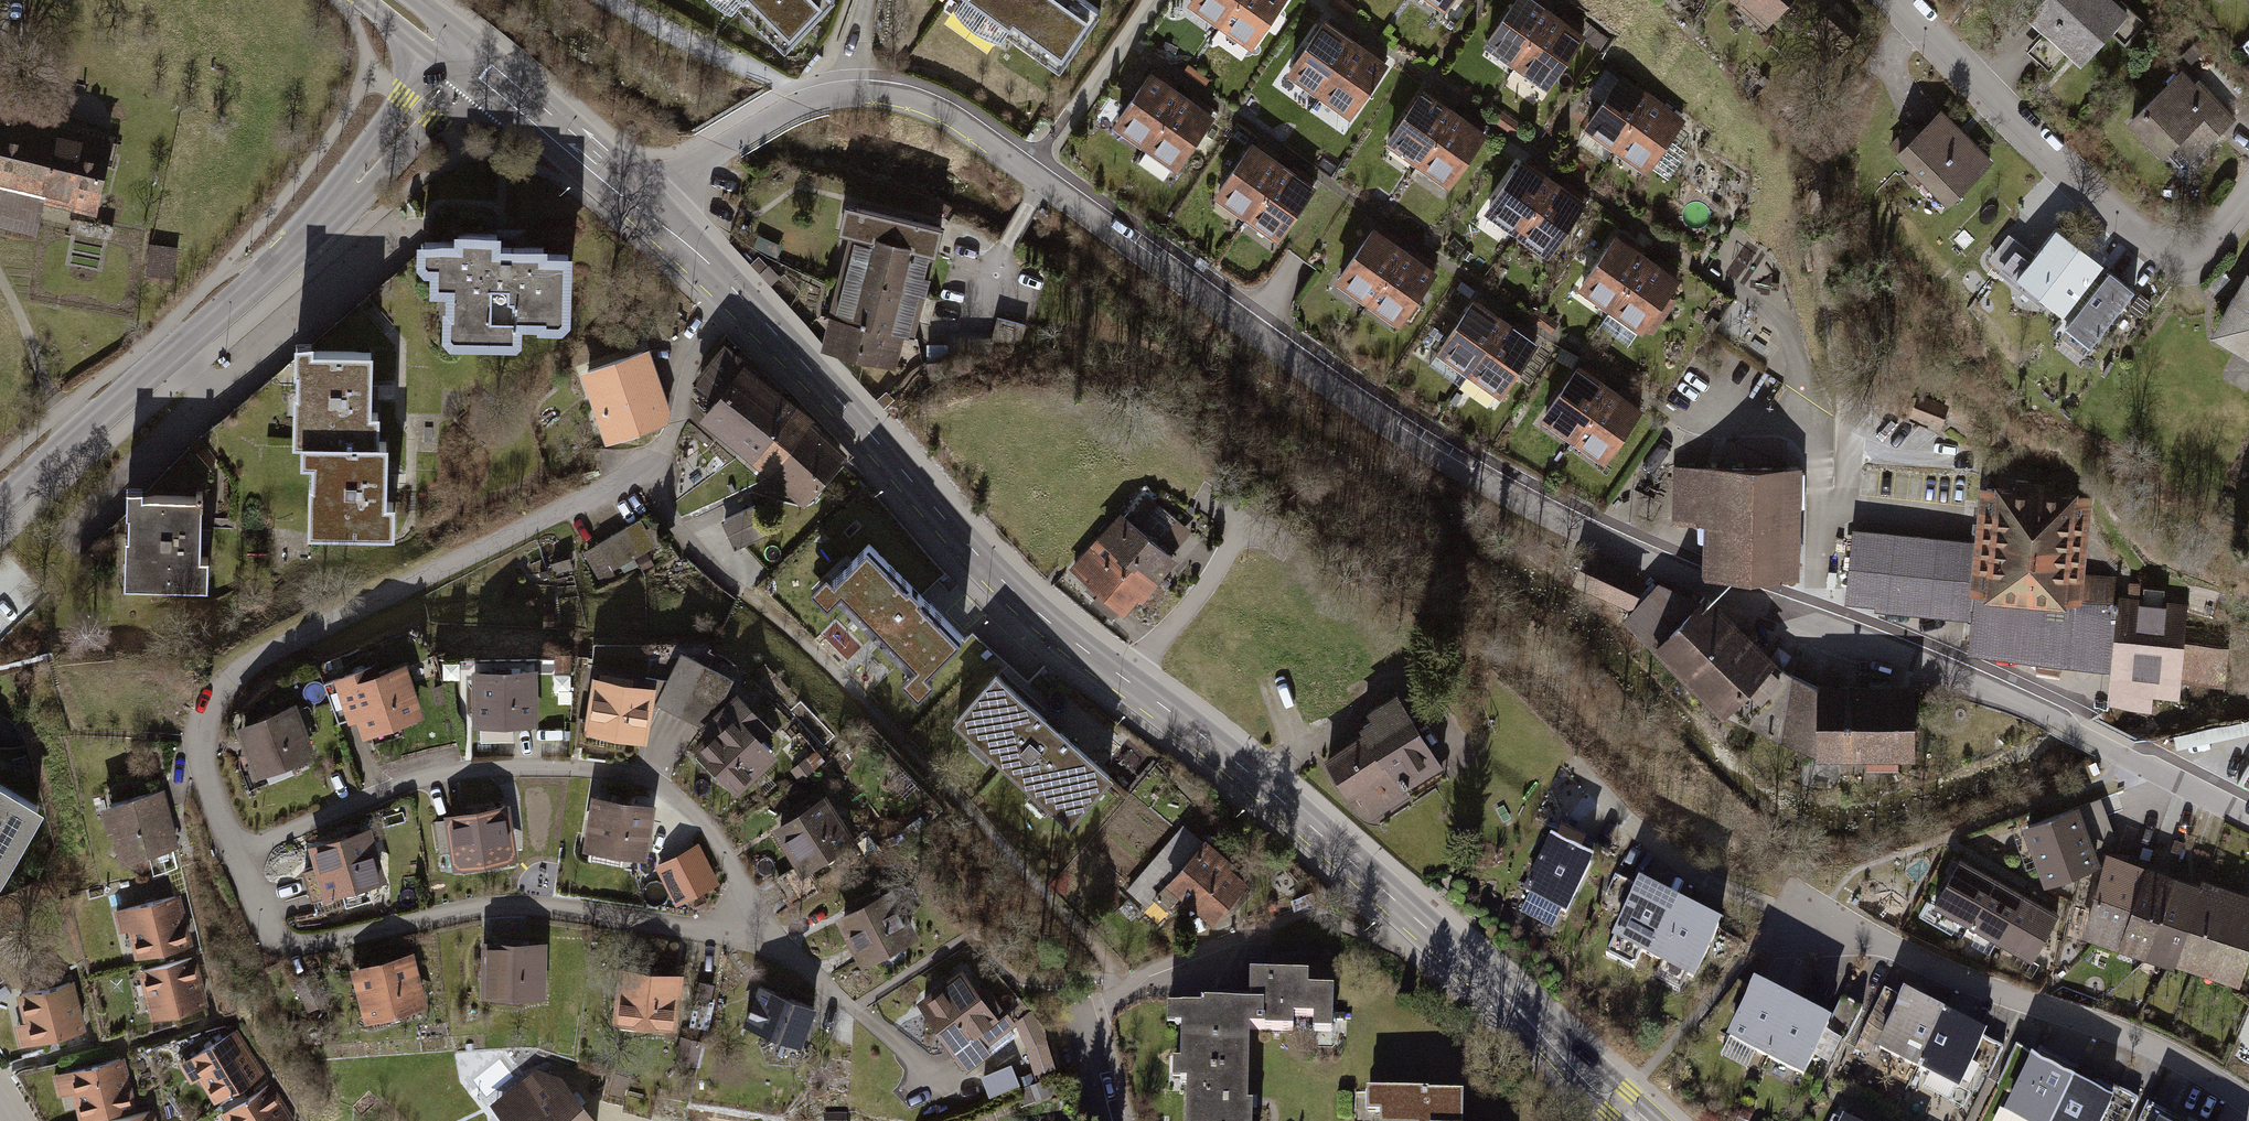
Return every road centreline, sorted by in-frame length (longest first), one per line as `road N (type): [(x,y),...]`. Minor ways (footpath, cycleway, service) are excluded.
road 1 (residential): [(645,208),(711,155),(806,103),(877,94),(938,114),(1471,472),(1602,539),(2041,713),(2248,817)]
road 2 (secondary): [(737,294),(1026,601),(1274,793),(1639,1120)]
road 3 (residential): [(737,294),(676,366),(675,425),(645,477),(225,681),(199,720),(202,772),(234,855)]
road 4 (tertiary): [(0,505),(322,222),(466,57)]
road 5 (residential): [(753,933),(726,858),(679,808),(649,783),(601,775),(486,770),(430,780),(234,855)]
road 6 (residential): [(234,855),(265,936),(294,944),(491,911),(753,933)]
road 7 (residential): [(2248,1106),(2126,1037),(1961,983),(1877,945),(1789,929)]
road 8 (residential): [(1894,0),(2141,235),(2169,248),(2205,244),(2248,189)]
road 9 (residential): [(1215,948),(1109,991),(1083,1034),(1102,1120)]
road 10 (secondary): [(466,57),(645,208)]
road 11 (residential): [(753,933),(930,1076)]
road 12 (track): [(82,431),(46,385),(0,279)]
road 13 (secondary): [(645,208),(737,294)]

